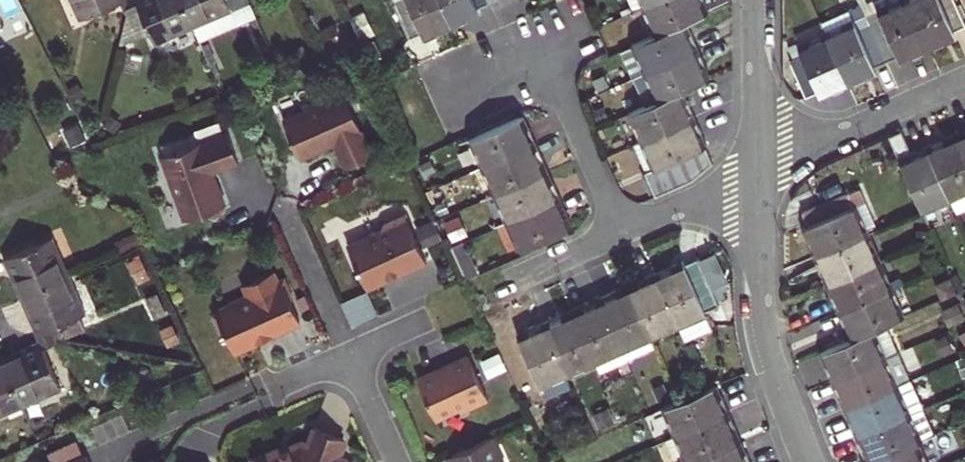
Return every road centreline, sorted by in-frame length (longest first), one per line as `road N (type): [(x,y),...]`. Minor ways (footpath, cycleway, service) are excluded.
road 1 (residential): [(810,461),(765,329),(757,178)]
road 2 (residential): [(964,76),(834,134),(757,148)]
road 3 (residential): [(545,52),(624,232)]
road 4 (residential): [(283,206),(350,354)]
road 5 (residential): [(757,148),(756,0)]
road 6 (residential): [(757,178),(624,232)]
road 7 (residential): [(624,232),(511,281)]

